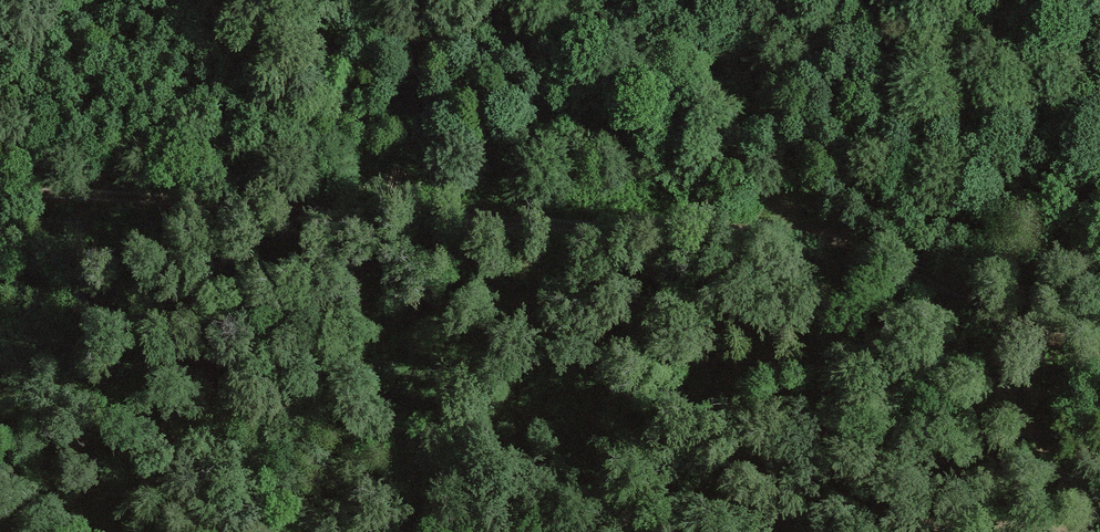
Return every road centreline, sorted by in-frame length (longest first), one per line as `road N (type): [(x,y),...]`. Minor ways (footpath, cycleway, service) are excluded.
road 1 (track): [(0,192),(783,233),(916,266),(1099,363)]
road 2 (track): [(605,531),(642,513),(795,505),(916,524),(1073,531)]
road 3 (track): [(916,266),(929,303),(1006,389),(1038,438),(1059,486),(1062,527)]

